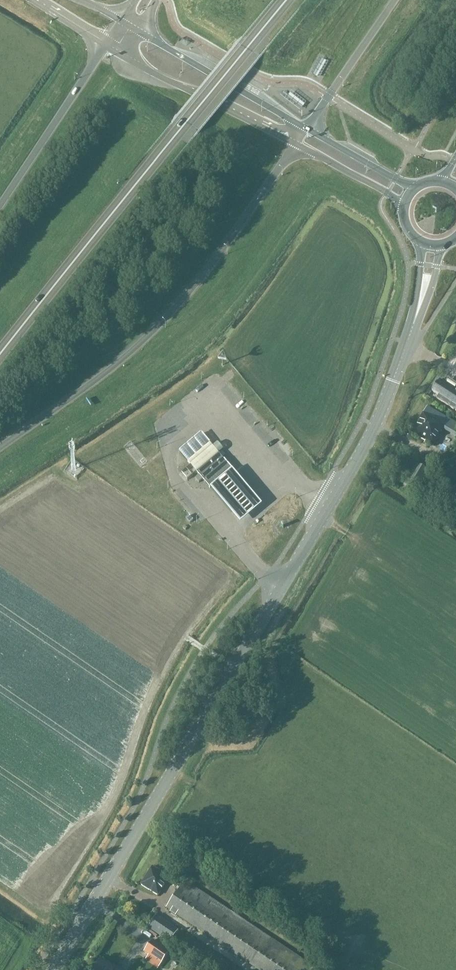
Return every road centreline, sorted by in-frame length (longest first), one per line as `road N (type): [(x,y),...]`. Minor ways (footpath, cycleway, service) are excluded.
road 1 (tertiary): [(55,969),(361,452),(419,305)]
road 2 (trunk): [(0,354),(287,0)]
road 3 (trunk): [(0,449),(111,372),(176,308),(297,144)]
road 4 (primary): [(308,129),(137,30)]
road 5 (trunk): [(104,46),(0,213)]
road 6 (primary): [(122,57),(297,144)]
road 7 (trunk): [(308,129),(393,0)]
road 8 (primary): [(297,144),(404,205)]
road 9 (primary): [(416,187),(308,129)]

